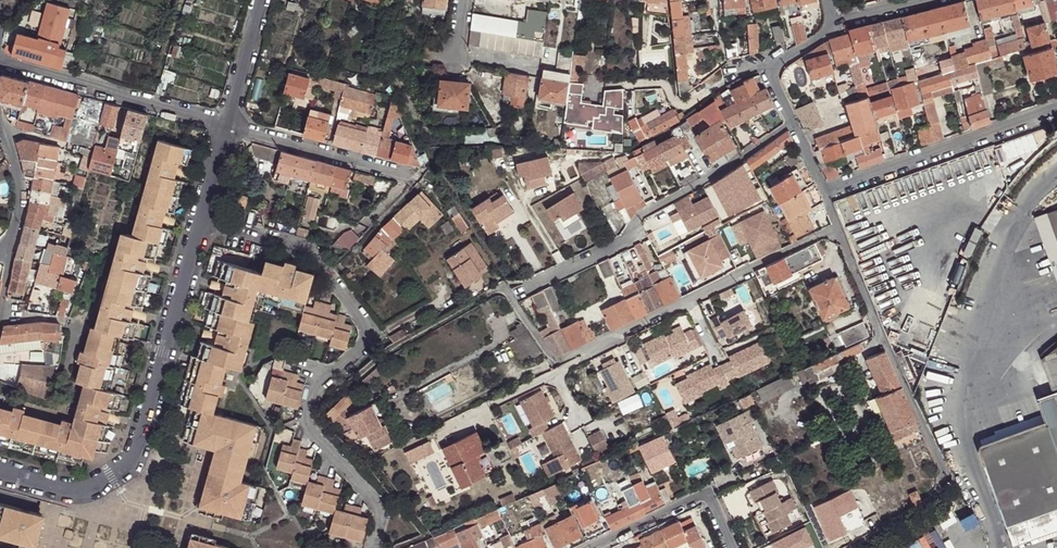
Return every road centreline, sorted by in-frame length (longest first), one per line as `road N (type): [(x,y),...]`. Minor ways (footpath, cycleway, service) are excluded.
road 1 (residential): [(0,472),(90,490),(129,466),(229,126)]
road 2 (residential): [(839,228),(558,361),(503,288),(487,296)]
road 3 (residential): [(839,228),(945,475),(931,502),(853,547)]
road 4 (residential): [(792,121),(646,211),(628,240),(527,288)]
road 5 (unclassified): [(828,196),(1056,113)]
road 6 (unclassified): [(0,63),(229,126)]
road 7 (unclassified): [(229,126),(408,177)]
road 8 (residential): [(594,547),(707,497),(733,547)]
road 9 (residential): [(229,126),(265,0)]
road 10 (unclassified): [(832,22),(775,66),(792,121)]
road 11 (unclassified): [(0,118),(20,199),(13,239)]

